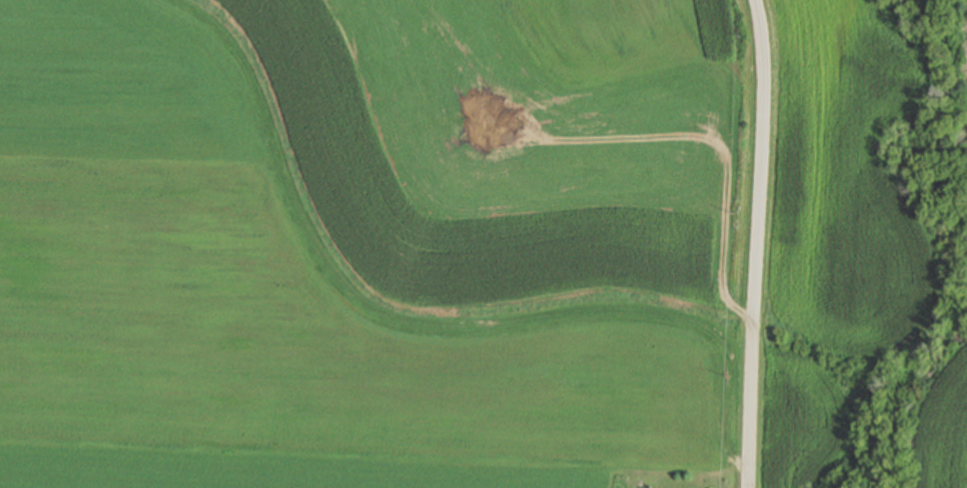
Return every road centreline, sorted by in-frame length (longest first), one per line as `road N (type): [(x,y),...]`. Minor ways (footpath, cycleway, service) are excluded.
road 1 (track): [(748,473),(725,445),(731,367),(715,339),(673,319),(611,317),(432,334),(361,311),(329,293),(306,265),(252,142)]
road 2 (residential): [(748,487),(764,90),(757,0)]
road 3 (track): [(51,244),(215,262),(329,293)]

